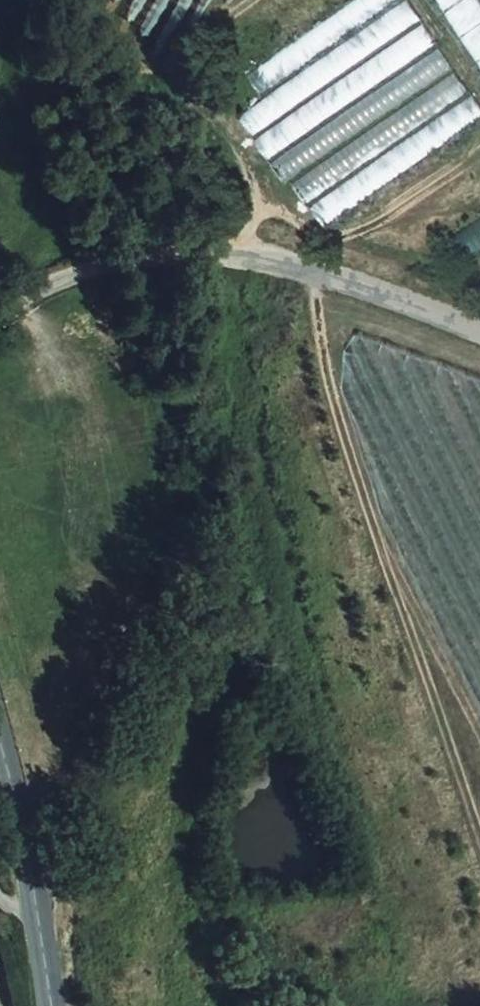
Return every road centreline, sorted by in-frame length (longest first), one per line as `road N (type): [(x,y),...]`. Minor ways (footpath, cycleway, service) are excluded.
road 1 (track): [(479,844),(328,384),(317,274)]
road 2 (unclassified): [(479,332),(272,259),(189,254),(0,304)]
road 3 (secondary): [(0,739),(52,1005)]

